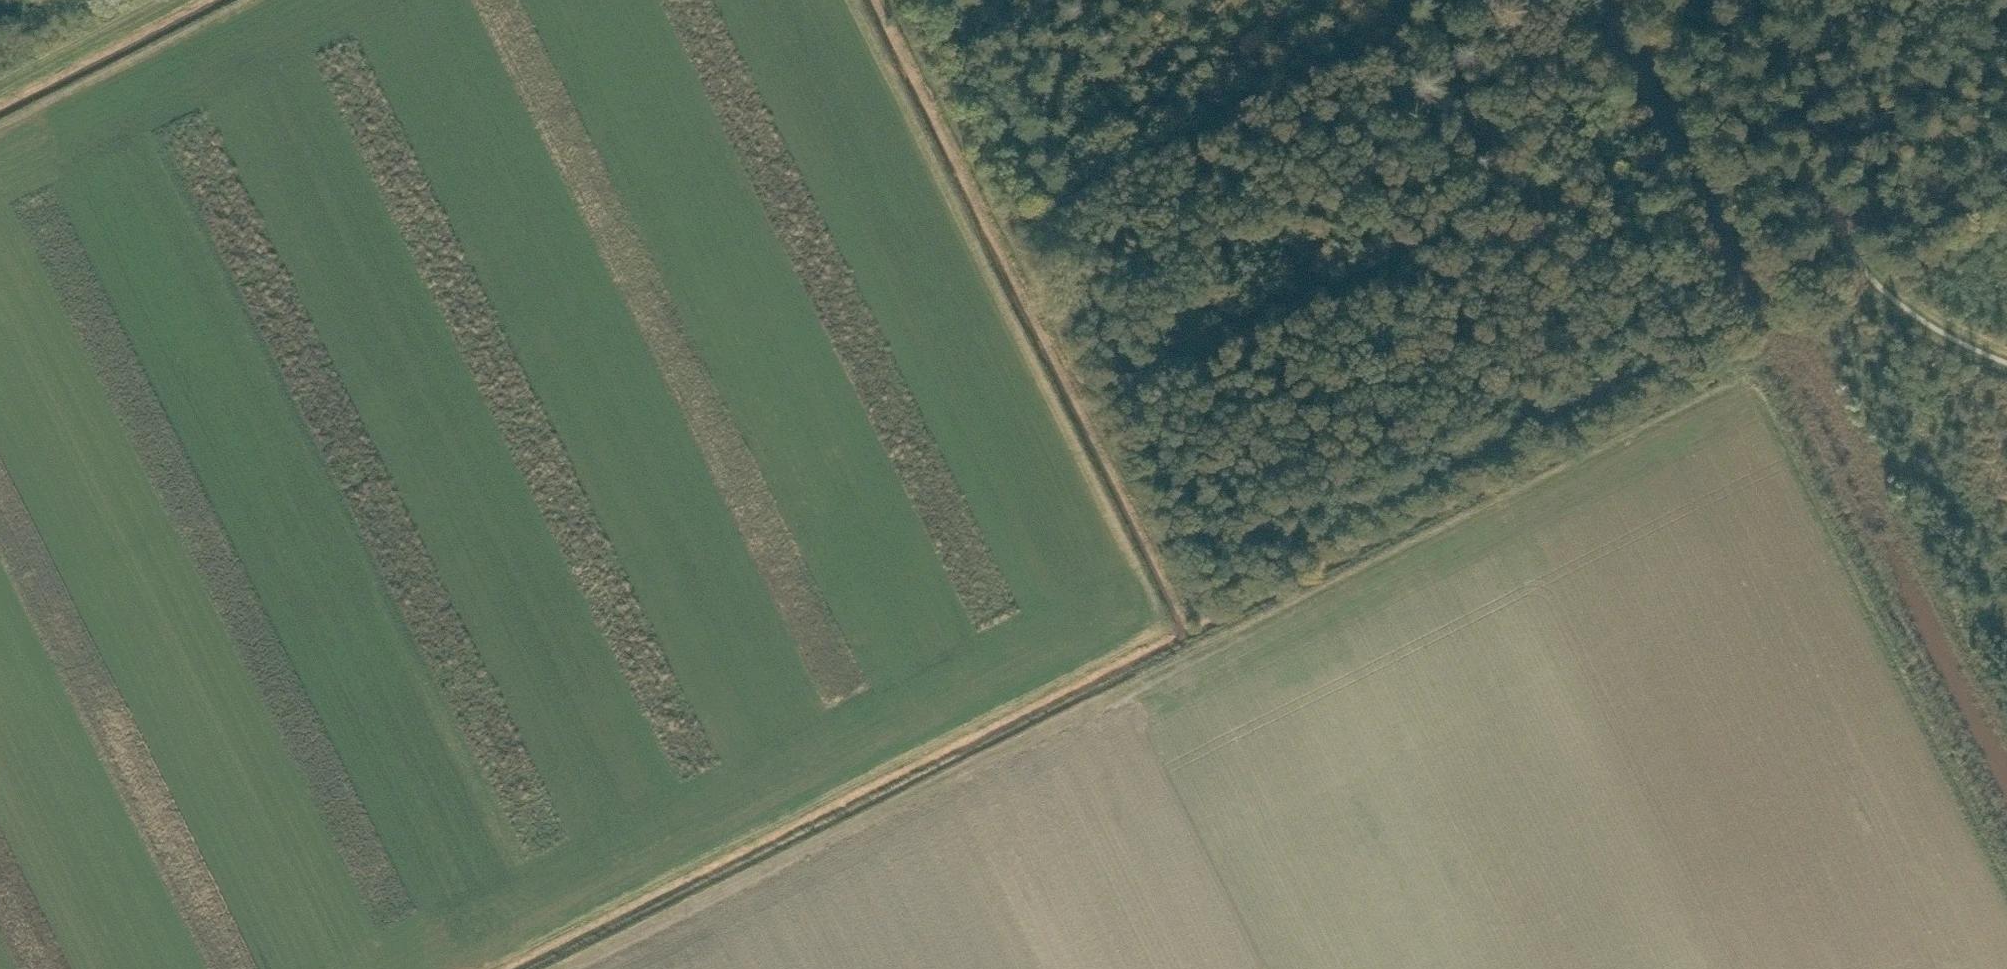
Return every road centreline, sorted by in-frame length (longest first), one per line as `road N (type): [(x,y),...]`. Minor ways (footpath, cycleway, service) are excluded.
road 1 (track): [(261,0),(0,129)]

